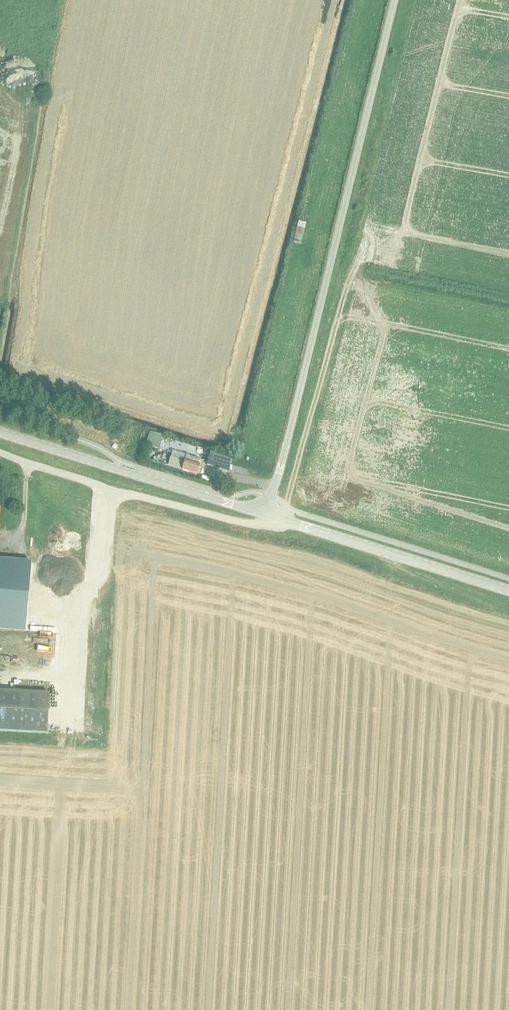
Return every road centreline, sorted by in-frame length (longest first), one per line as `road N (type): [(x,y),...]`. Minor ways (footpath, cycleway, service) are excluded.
road 1 (tertiary): [(266,514),(396,0)]
road 2 (track): [(266,514),(287,503),(354,257)]
road 3 (tertiary): [(266,514),(0,435)]
road 4 (tertiary): [(266,514),(508,592)]

